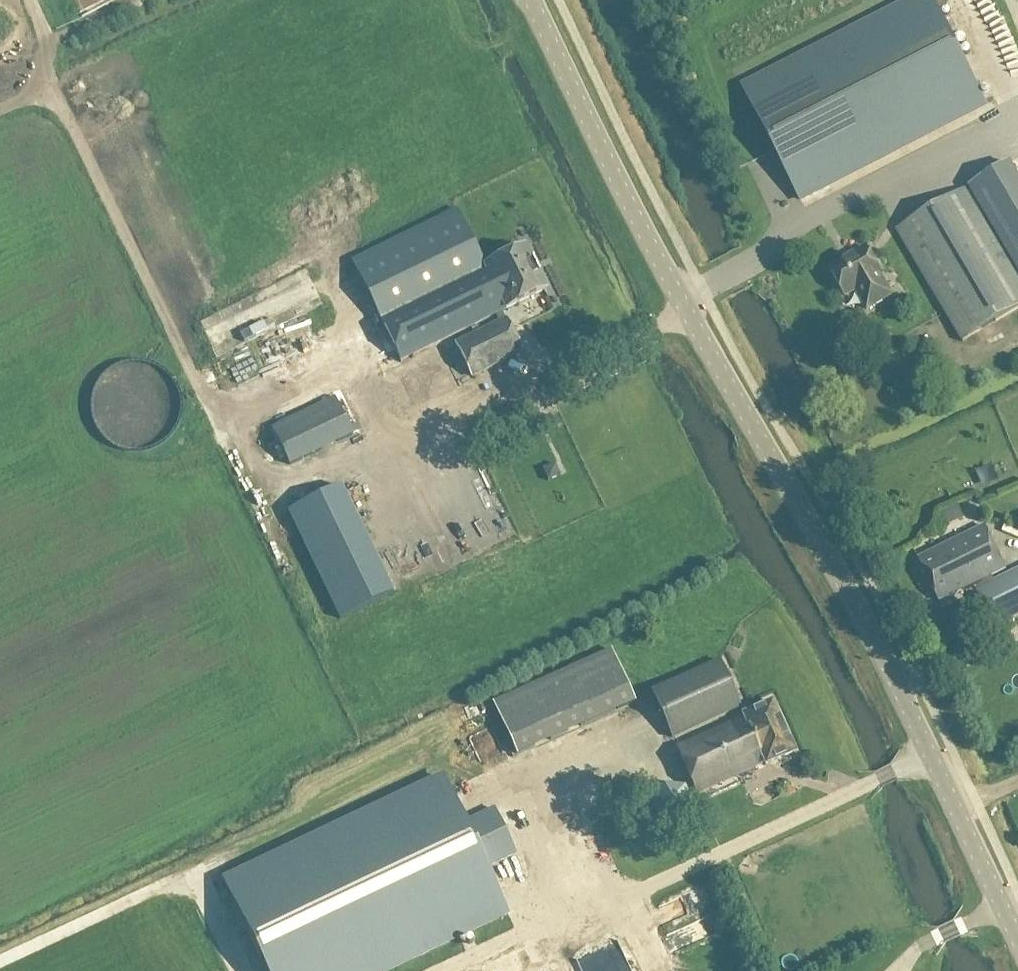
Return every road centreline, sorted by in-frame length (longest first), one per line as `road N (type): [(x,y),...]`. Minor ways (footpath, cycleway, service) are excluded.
road 1 (tertiary): [(1017,940),(929,749),(796,499),(739,417),(676,298),(534,0)]

